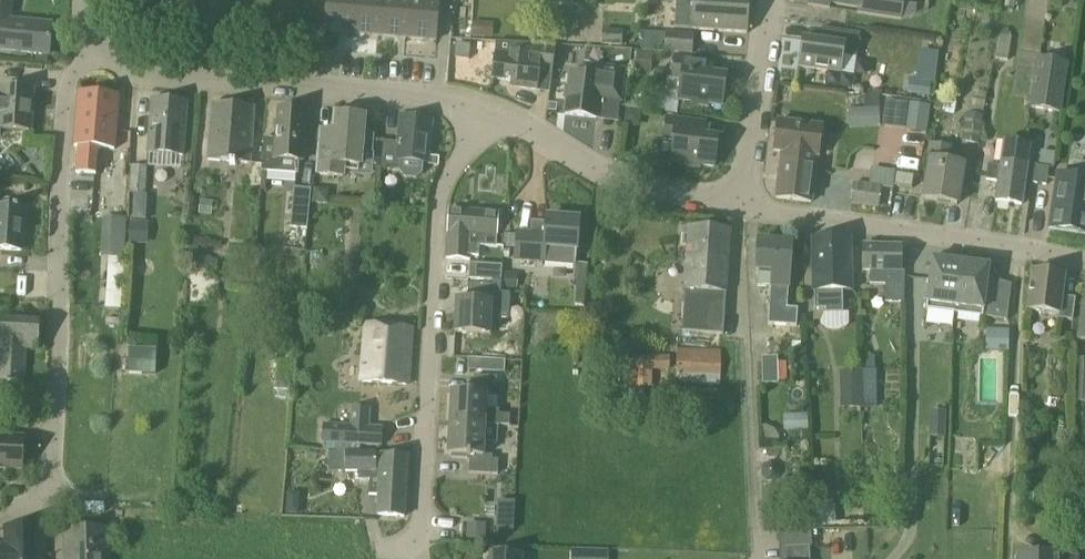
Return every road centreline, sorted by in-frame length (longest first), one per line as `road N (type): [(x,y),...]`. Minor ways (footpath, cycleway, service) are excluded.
road 1 (residential): [(70,512),(66,151),(69,88),(87,44)]
road 2 (residential): [(423,516),(440,194),(490,118)]
road 3 (residential): [(1084,258),(742,213)]
road 4 (residential): [(759,542),(742,213)]
road 5 (residential): [(742,213),(685,184),(490,118)]
road 6 (residential): [(308,85),(133,71),(87,44)]
road 7 (residential): [(742,213),(768,0)]
road 8 (residential): [(490,118),(437,101),(308,85)]

